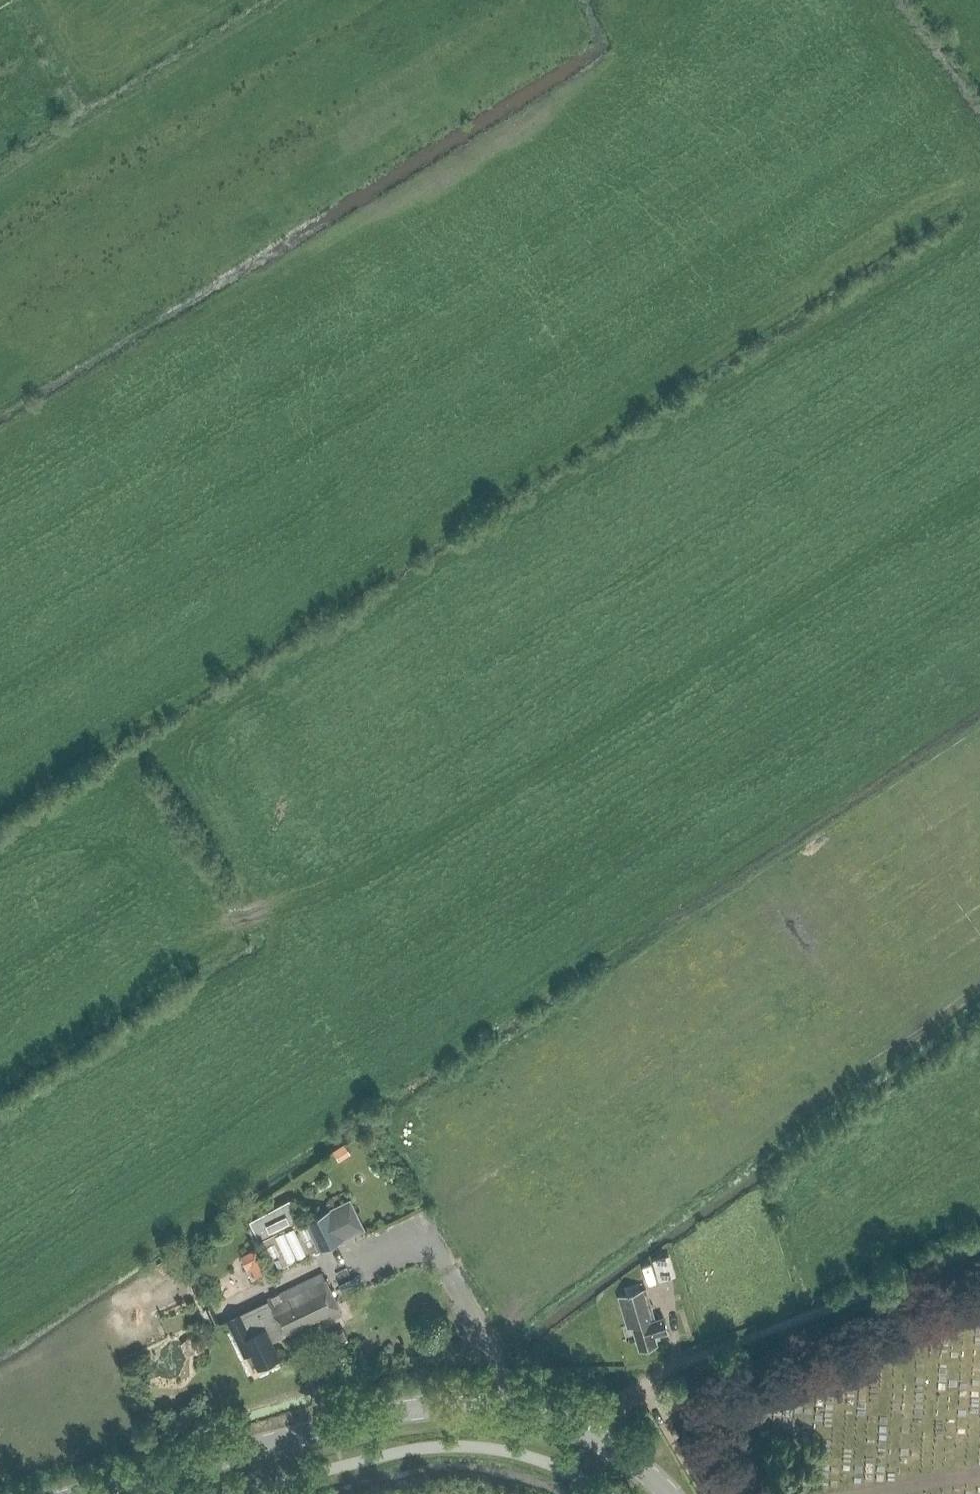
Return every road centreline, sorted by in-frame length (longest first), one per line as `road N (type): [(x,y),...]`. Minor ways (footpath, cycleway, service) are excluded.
road 1 (tertiary): [(591,1438),(467,1405),(392,1415),(93,1493)]
road 2 (residential): [(712,1493),(644,1387),(591,1438)]

